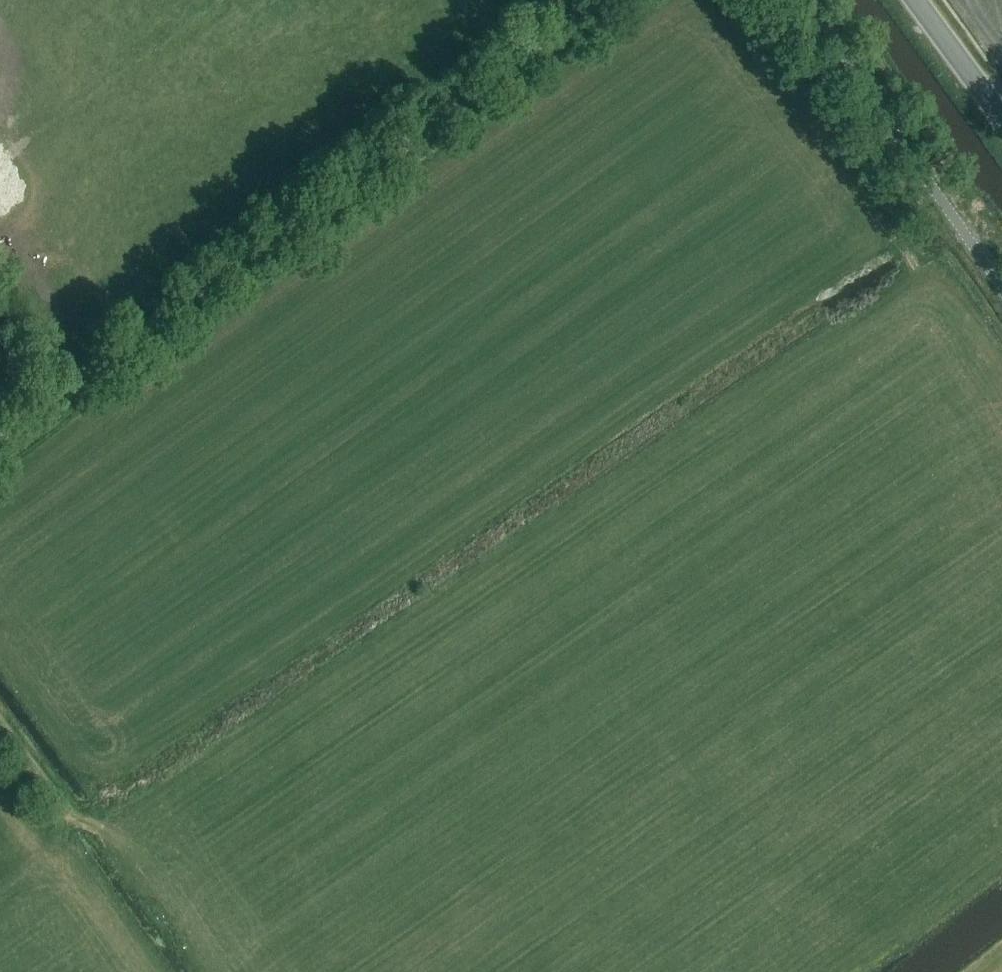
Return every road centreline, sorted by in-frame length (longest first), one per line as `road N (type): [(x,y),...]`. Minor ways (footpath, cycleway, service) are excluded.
road 1 (unclassified): [(0,439),(607,0)]
road 2 (secondary): [(1001,120),(914,0)]

